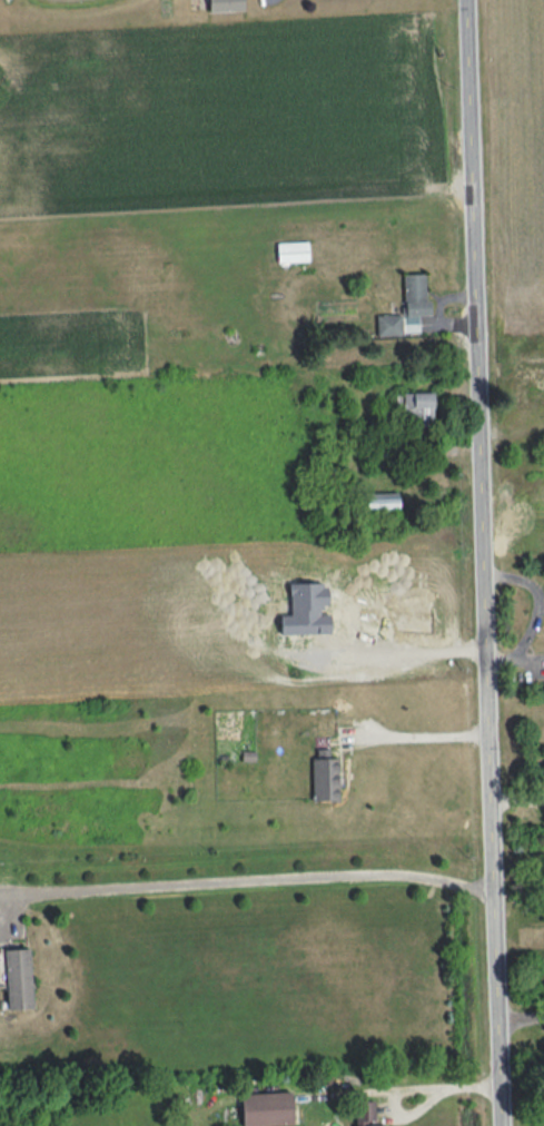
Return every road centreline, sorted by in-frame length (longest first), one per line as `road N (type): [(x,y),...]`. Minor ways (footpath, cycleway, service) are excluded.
road 1 (residential): [(470,0),(497,1125)]

